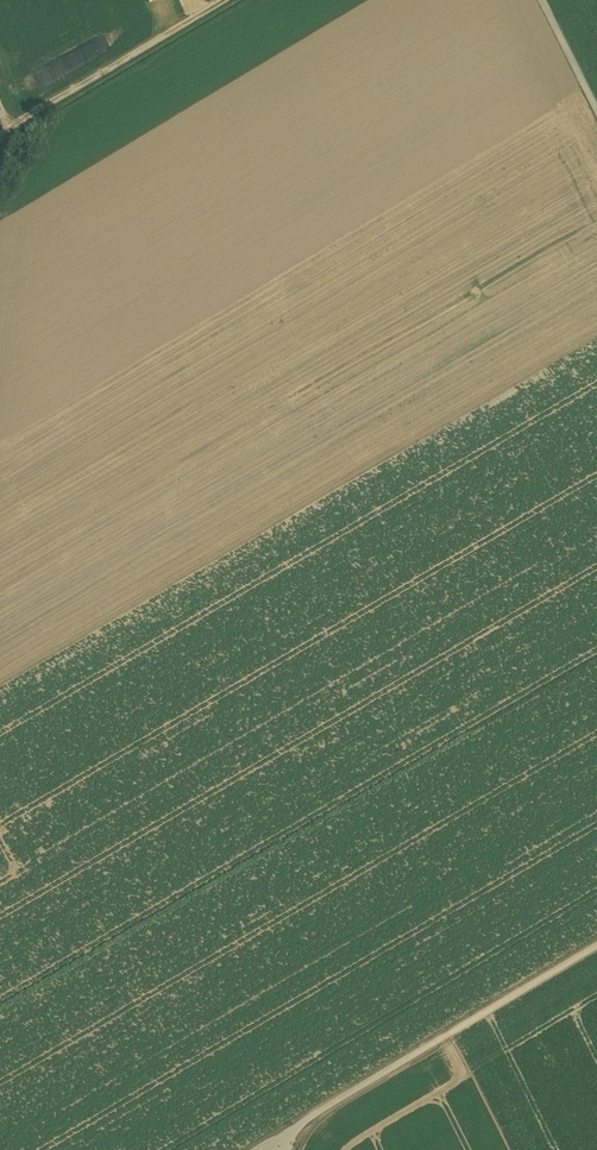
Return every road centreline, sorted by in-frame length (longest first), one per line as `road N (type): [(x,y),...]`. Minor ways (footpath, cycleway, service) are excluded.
road 1 (track): [(596,960),(278,1149)]
road 2 (track): [(6,129),(220,0)]

